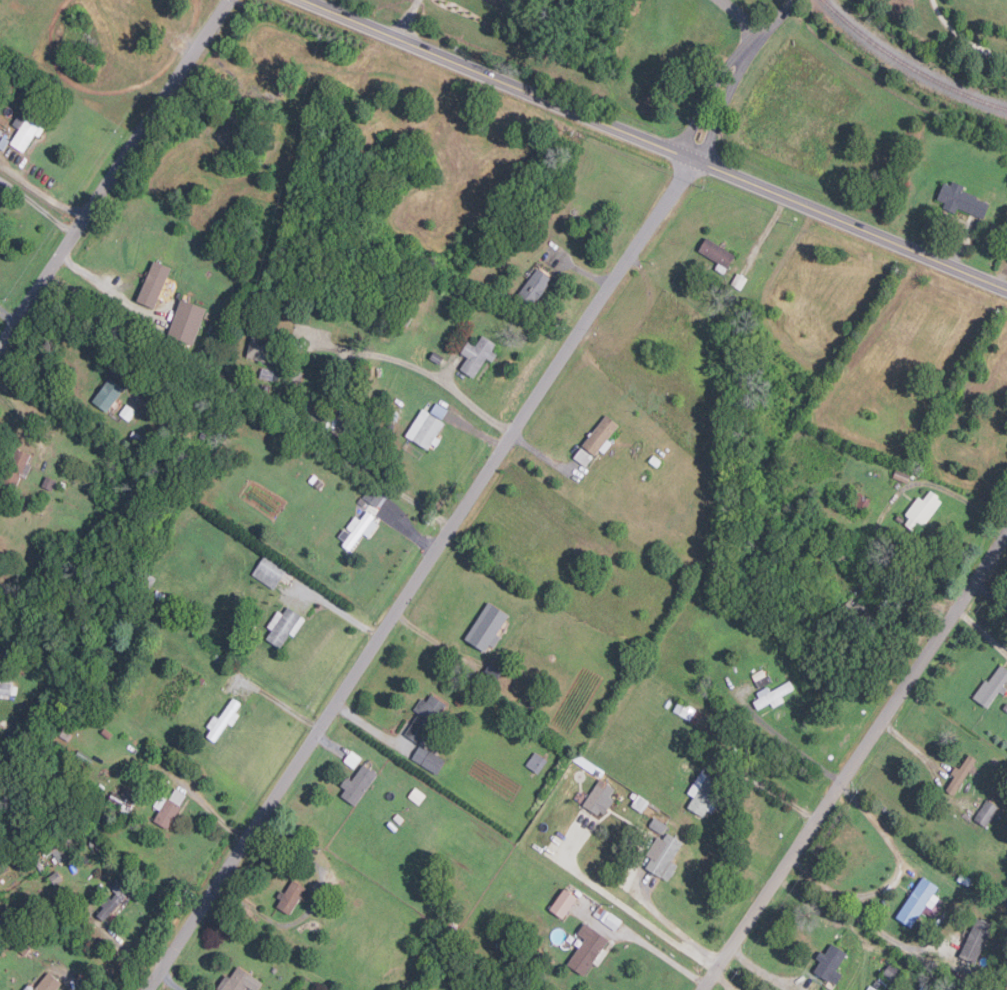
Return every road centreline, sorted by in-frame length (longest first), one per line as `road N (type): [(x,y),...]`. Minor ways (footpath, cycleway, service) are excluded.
road 1 (residential): [(147,989),(691,157)]
road 2 (primary): [(1006,287),(311,0)]
road 3 (residential): [(1006,533),(703,989)]
road 4 (residential): [(0,345),(229,0)]
road 5 (residential): [(513,434),(417,366),(296,347)]

